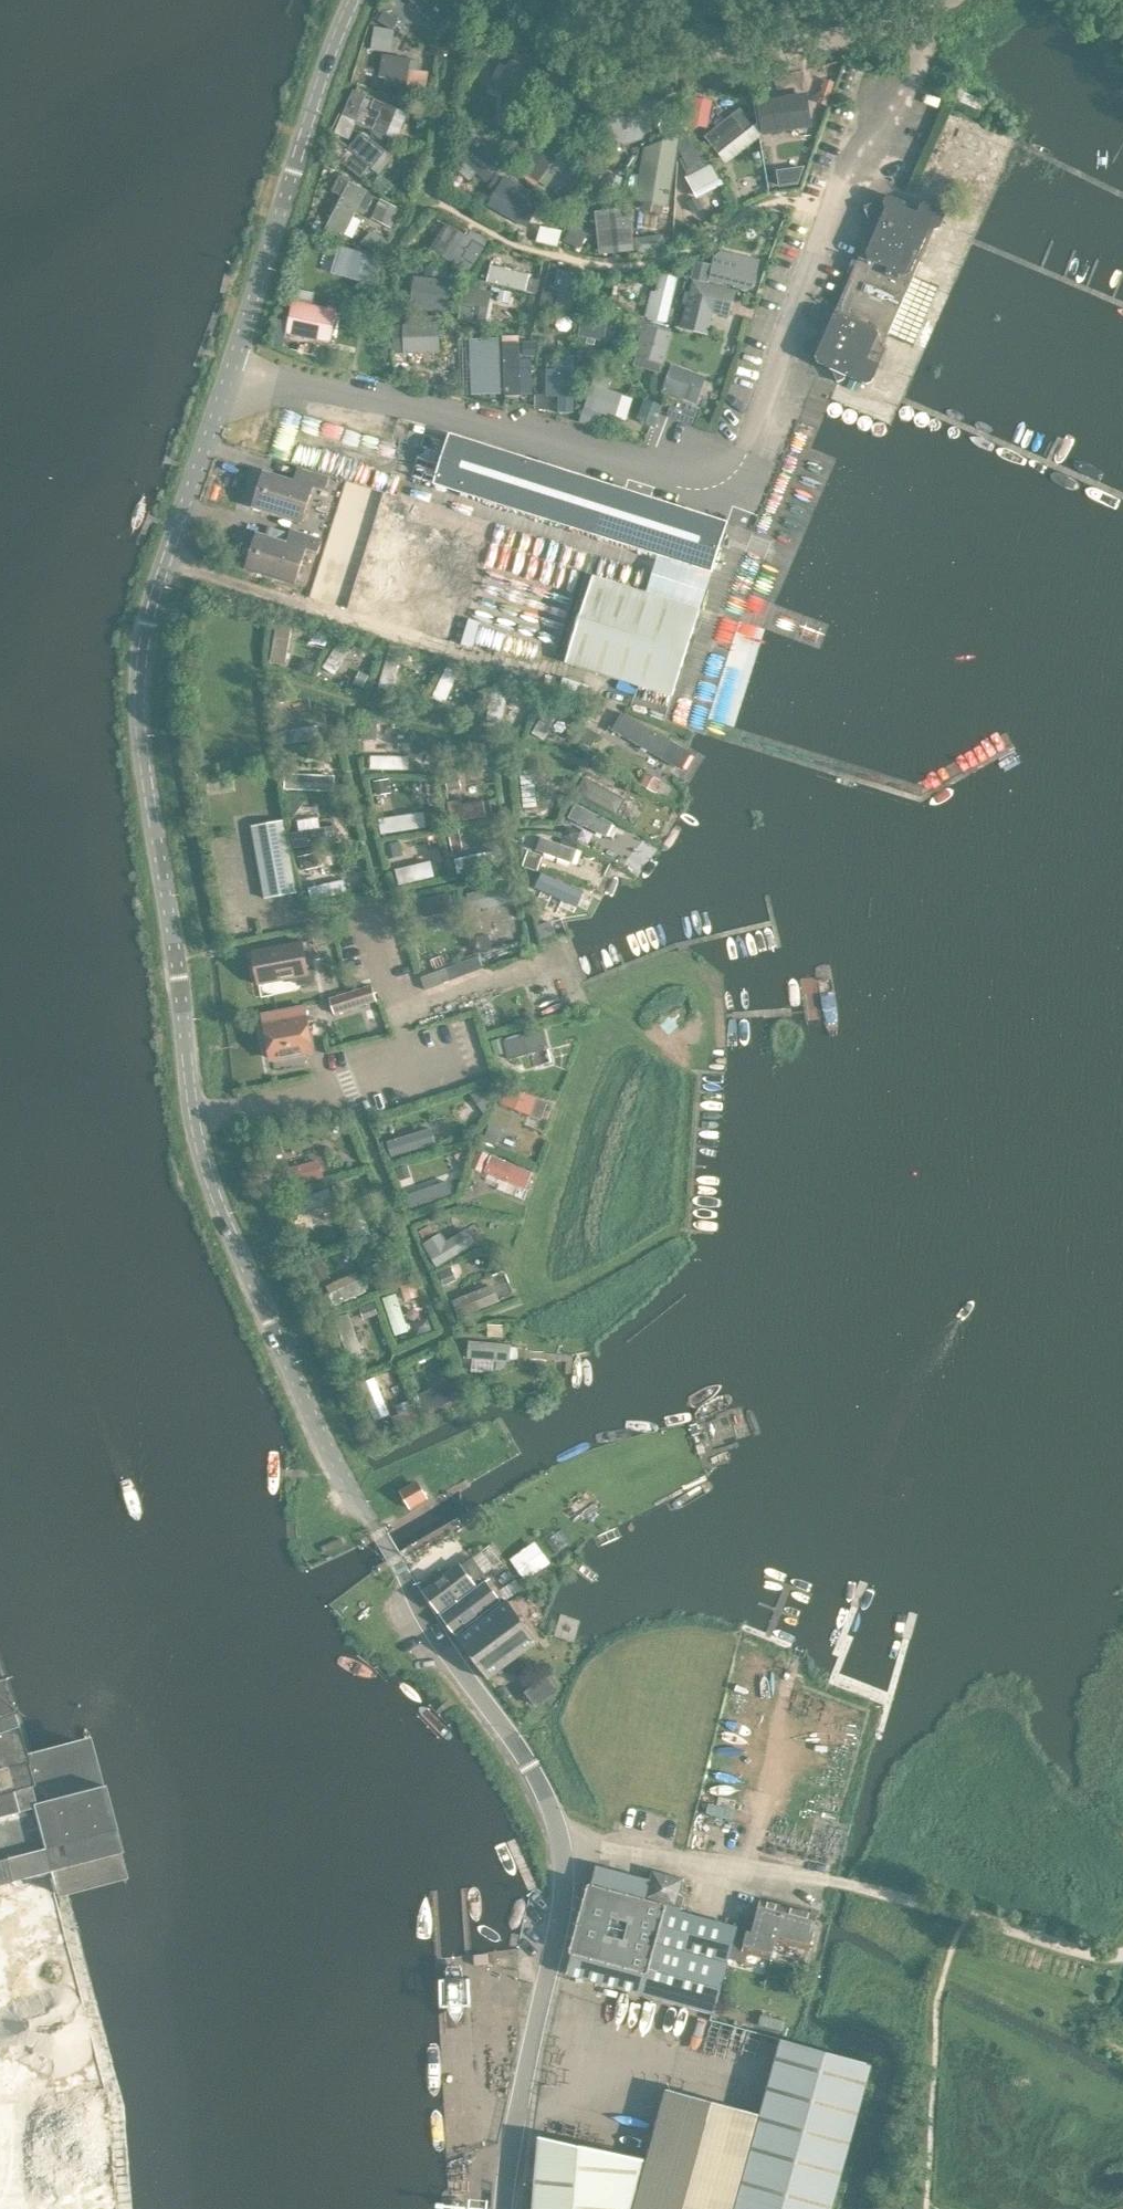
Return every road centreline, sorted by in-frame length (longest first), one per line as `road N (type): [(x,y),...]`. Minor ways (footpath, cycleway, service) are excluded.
road 1 (tertiary): [(562,1844),(530,1766),(353,1497),(215,1192),(195,1126),(142,740),(152,605),(353,0)]
road 2 (unclassified): [(562,1844),(613,1843),(832,1880),(1122,1956)]
road 3 (tertiary): [(503,2208),(561,1909),(562,1844)]
road 4 (unclassified): [(920,14),(796,45),(724,51),(649,35),(583,0)]

